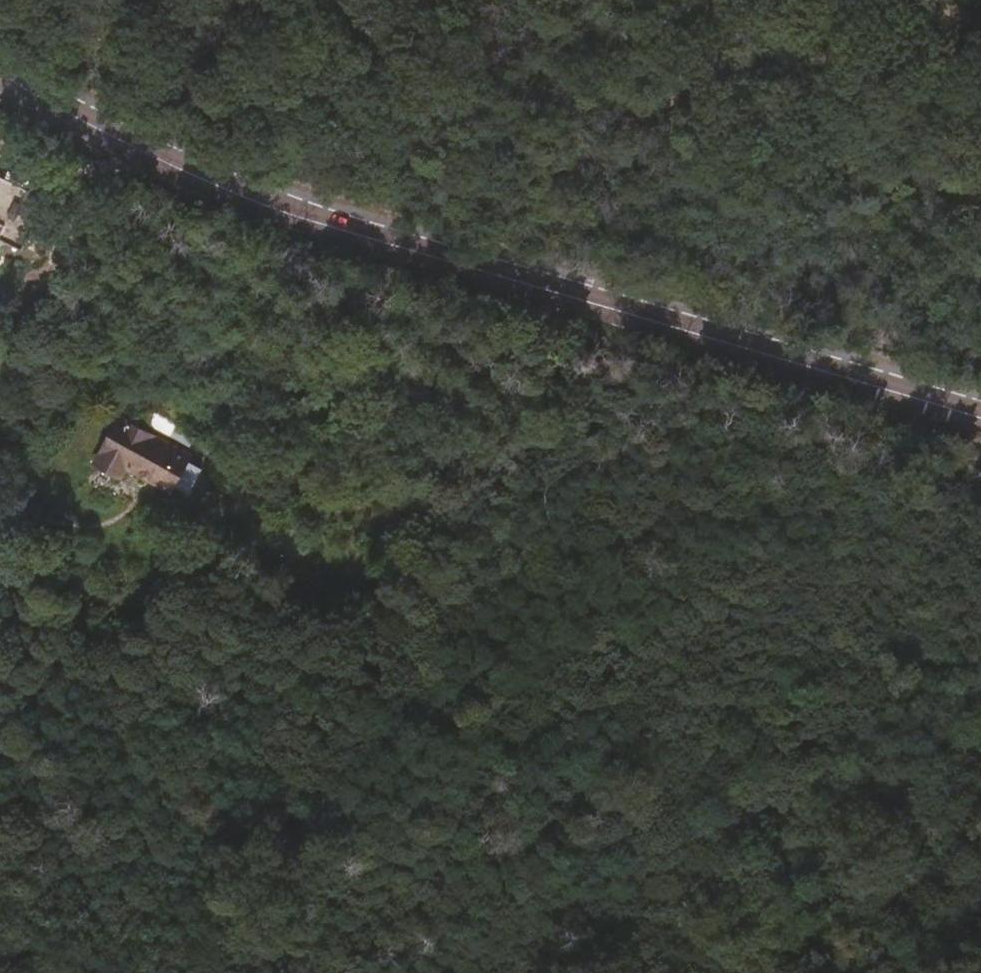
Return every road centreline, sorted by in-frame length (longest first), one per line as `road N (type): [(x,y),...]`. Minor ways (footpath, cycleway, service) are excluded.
road 1 (secondary): [(0,76),(80,123),(348,237),(980,420)]

